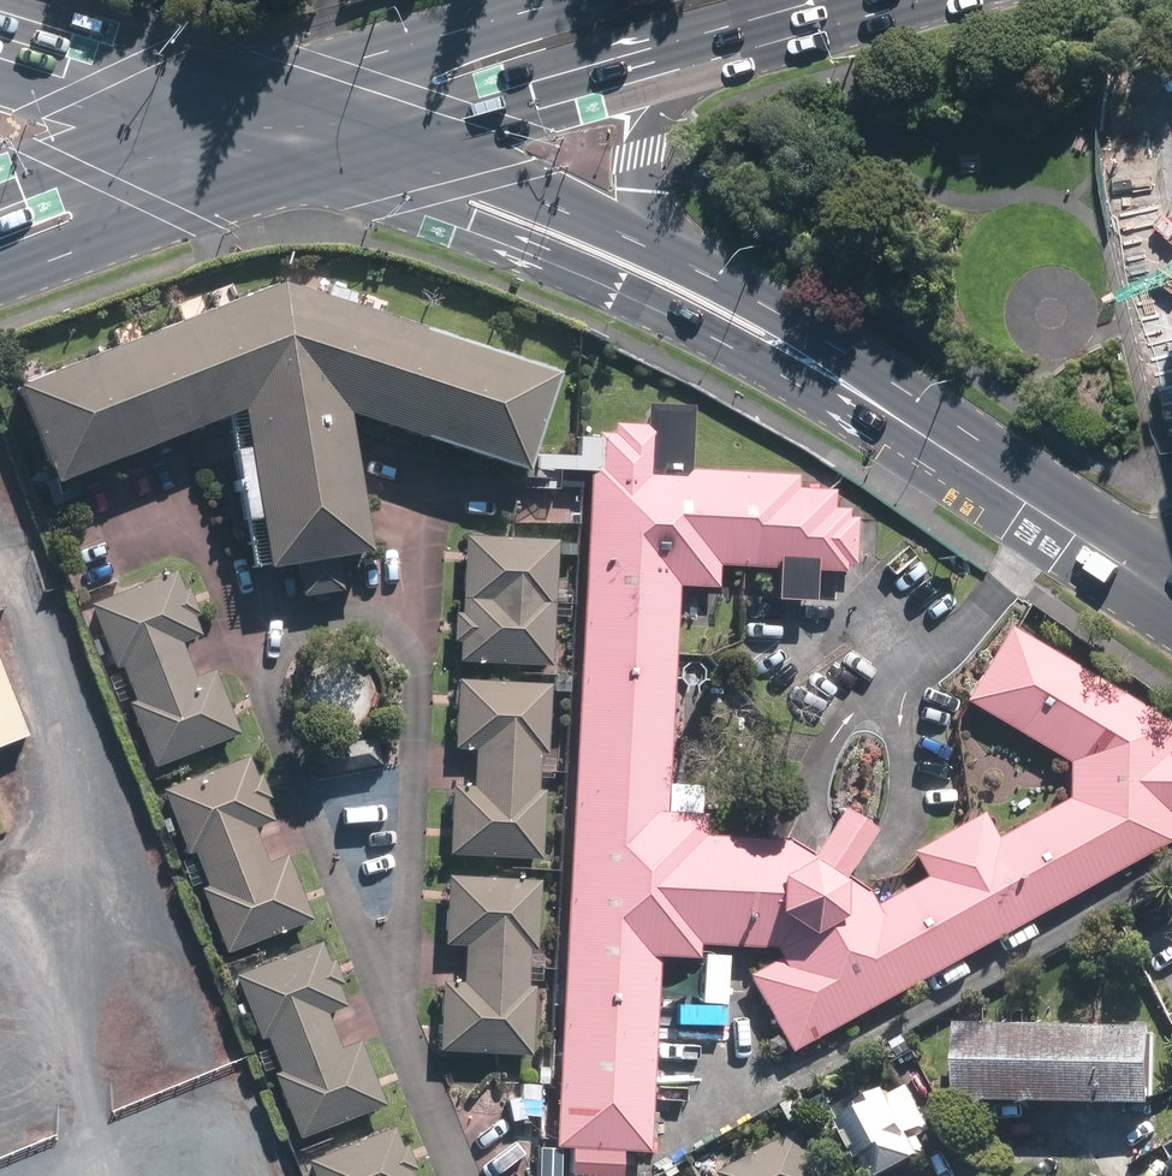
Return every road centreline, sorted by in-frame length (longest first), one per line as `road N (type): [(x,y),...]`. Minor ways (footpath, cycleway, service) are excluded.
road 1 (secondary): [(866,398),(795,384),(643,302),(397,206),(331,166)]
road 2 (secondary): [(866,398),(1171,596)]
road 3 (primary): [(230,104),(576,0)]
road 4 (secondary): [(390,148),(492,180),(715,279)]
road 5 (primary): [(331,166),(0,280)]
road 6 (primary): [(709,61),(390,148)]
road 7 (primary): [(709,61),(654,124),(641,191),(667,239),(715,279)]
road 8 (primary): [(0,189),(230,104)]
road 9 (secondary): [(0,35),(230,104)]
road 10 (primary): [(920,0),(709,61)]
road 11 (secondary): [(715,279),(804,330),(866,398)]

